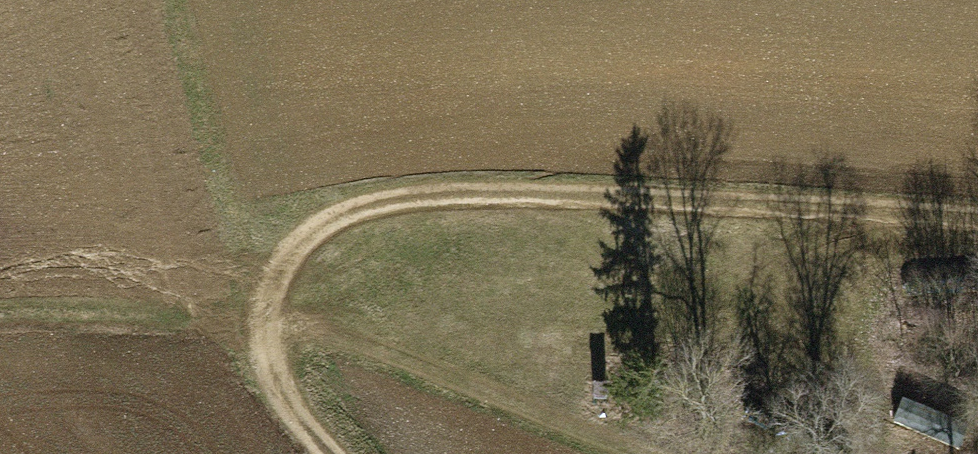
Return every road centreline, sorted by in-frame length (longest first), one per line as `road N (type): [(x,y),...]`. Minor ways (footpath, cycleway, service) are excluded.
road 1 (track): [(977,220),(483,201),(352,214),(295,251),(266,344),(290,404),(328,453)]
road 2 (track): [(649,453),(272,309)]

